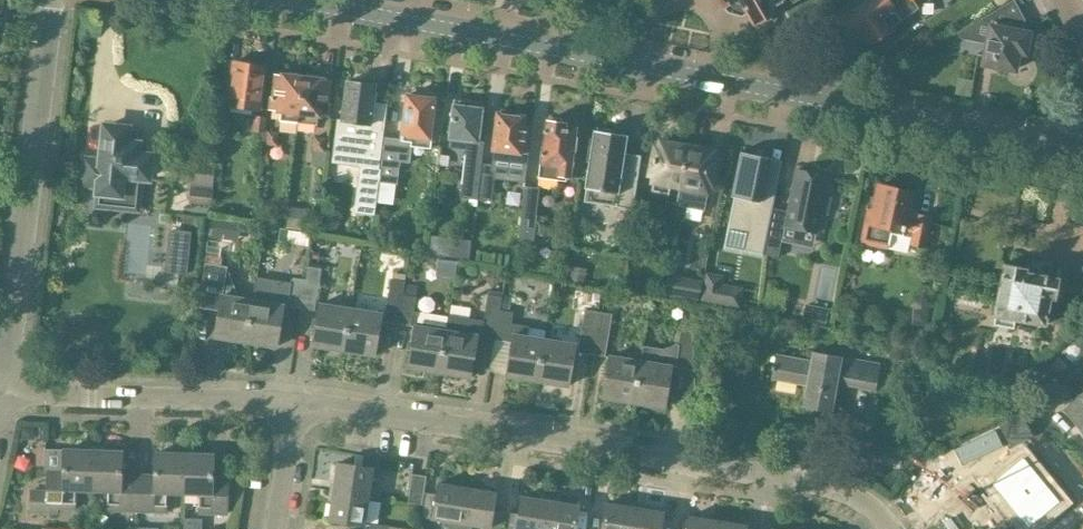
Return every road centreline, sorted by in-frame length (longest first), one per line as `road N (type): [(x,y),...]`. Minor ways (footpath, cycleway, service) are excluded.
road 1 (tertiary): [(1082,147),(287,0)]
road 2 (residential): [(897,528),(877,507),(831,484),(292,403)]
road 3 (residential): [(2,388),(57,0)]
road 4 (residential): [(292,403),(2,388)]
road 5 (residential): [(277,528),(292,403)]

